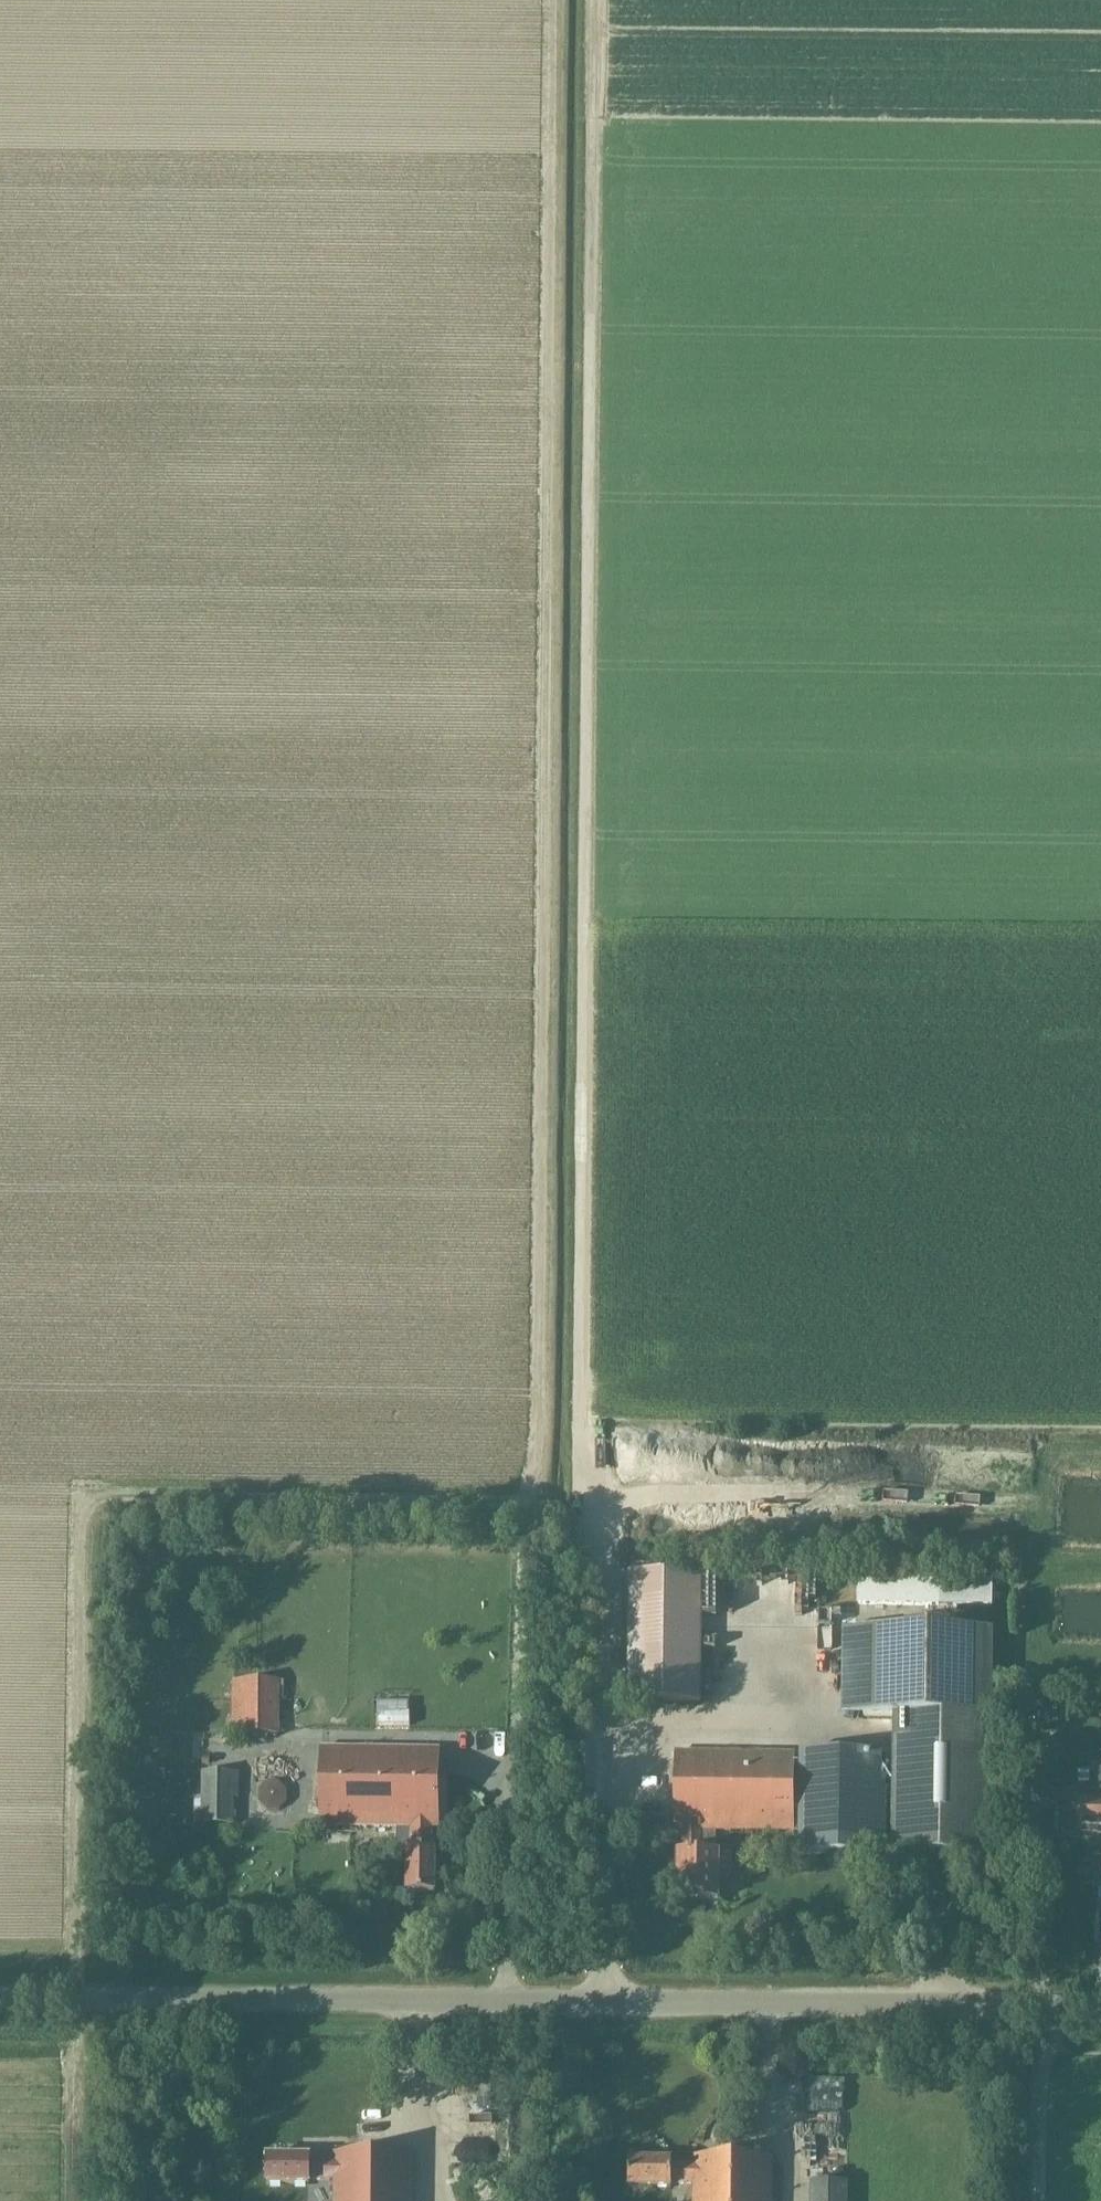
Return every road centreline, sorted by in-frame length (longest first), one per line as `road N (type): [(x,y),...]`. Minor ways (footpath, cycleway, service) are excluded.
road 1 (unclassified): [(0,1997),(1100,2007)]

